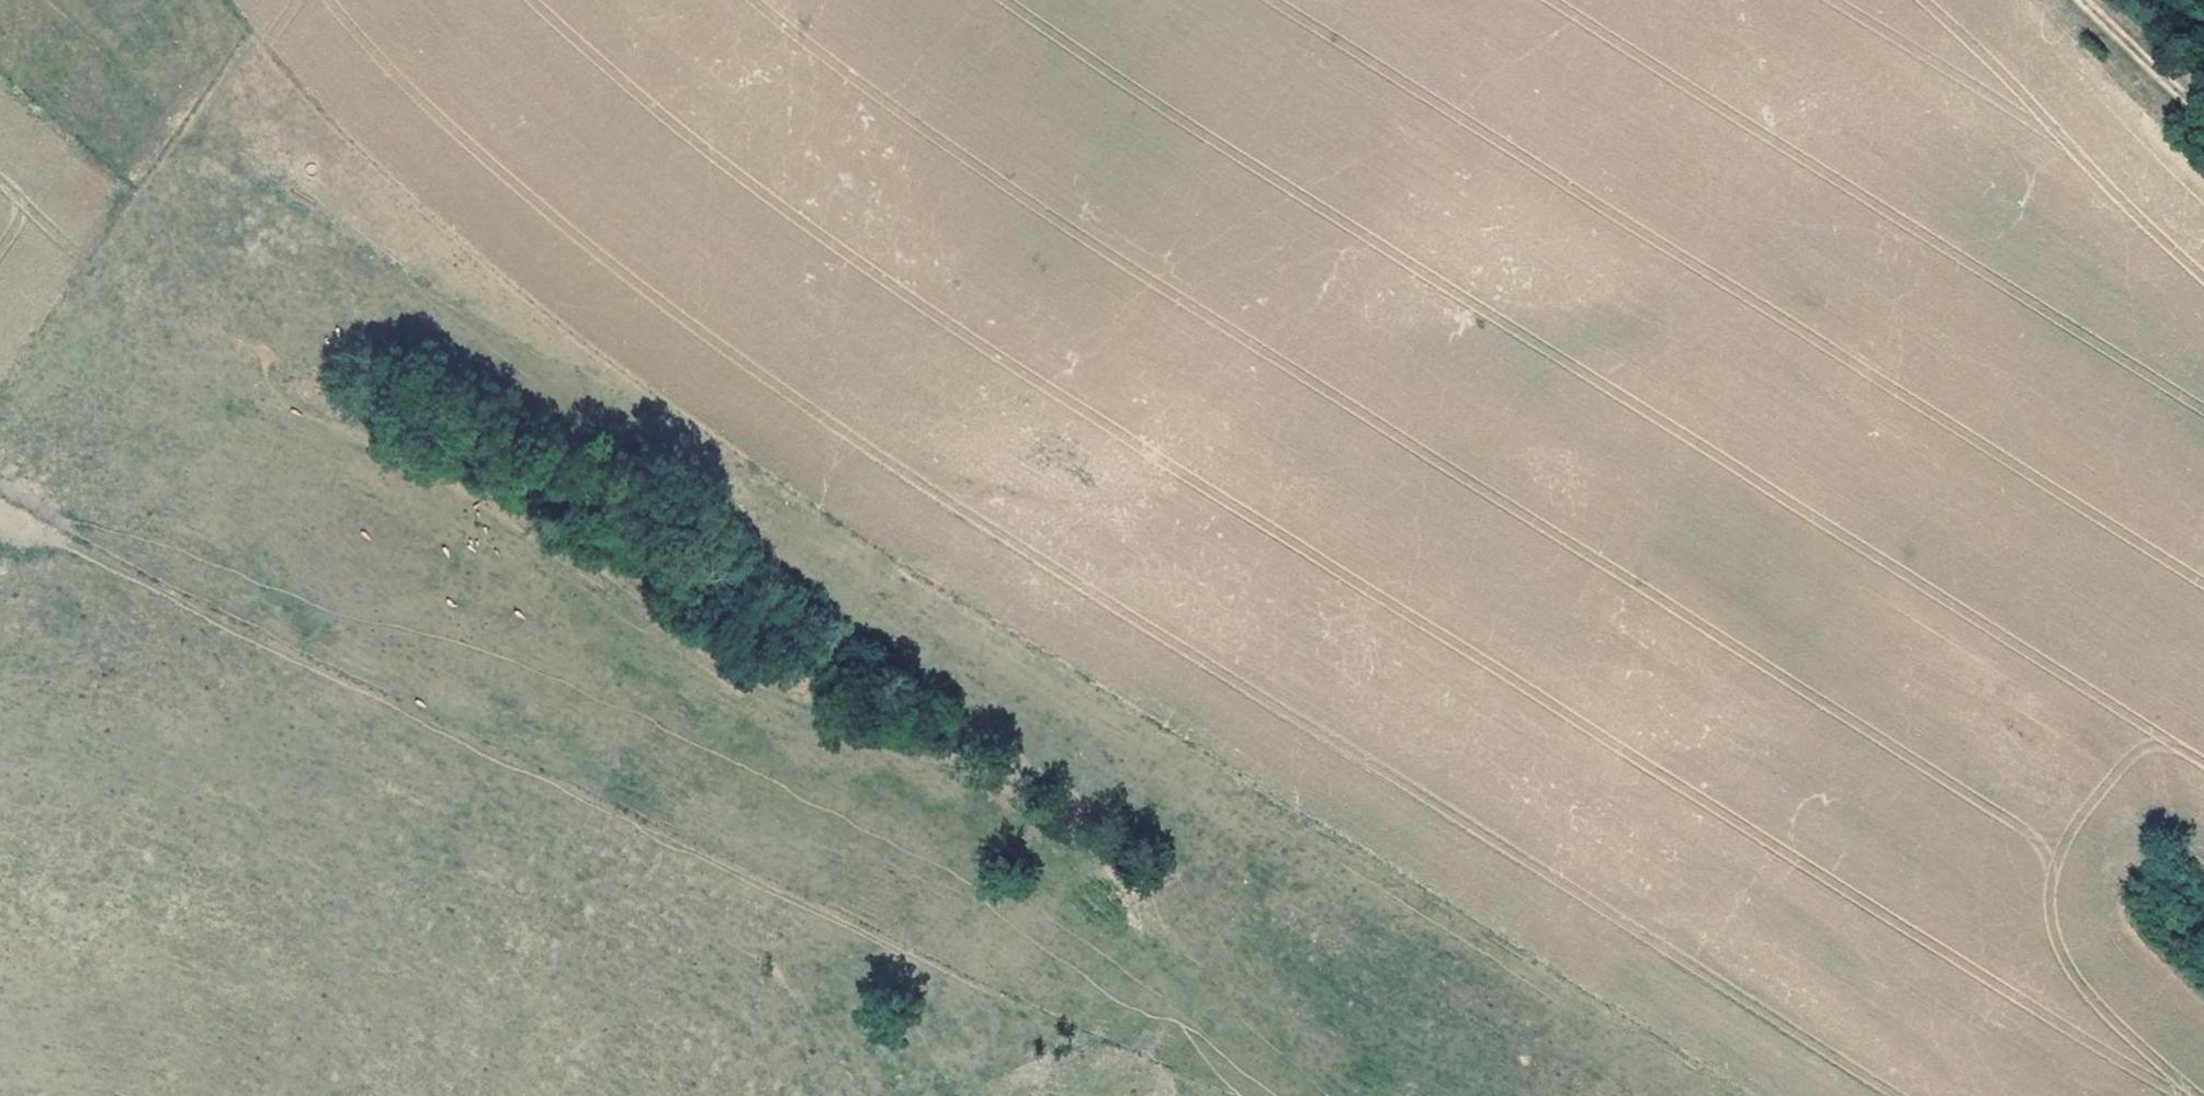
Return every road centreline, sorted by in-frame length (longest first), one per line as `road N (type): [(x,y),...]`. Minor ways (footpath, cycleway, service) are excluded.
road 1 (track): [(2080,0),(2203,115)]

